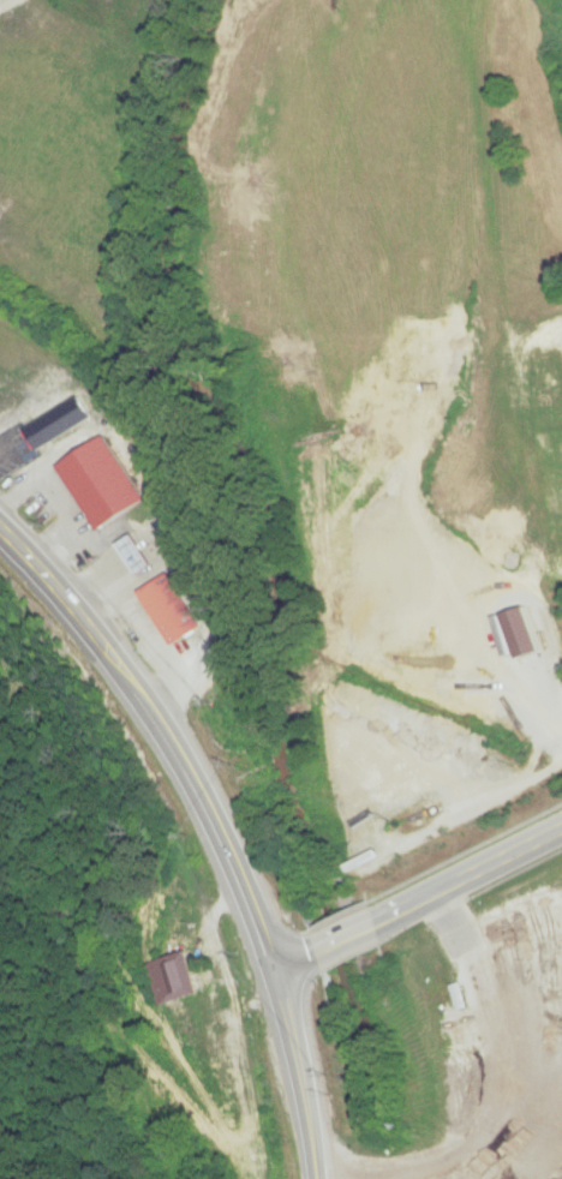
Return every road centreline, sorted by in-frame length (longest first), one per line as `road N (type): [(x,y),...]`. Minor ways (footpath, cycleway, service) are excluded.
road 1 (primary): [(316,1178),(289,1028),(262,933),(217,828),(125,675),(0,530)]
road 2 (secondary): [(274,972),(561,830)]

